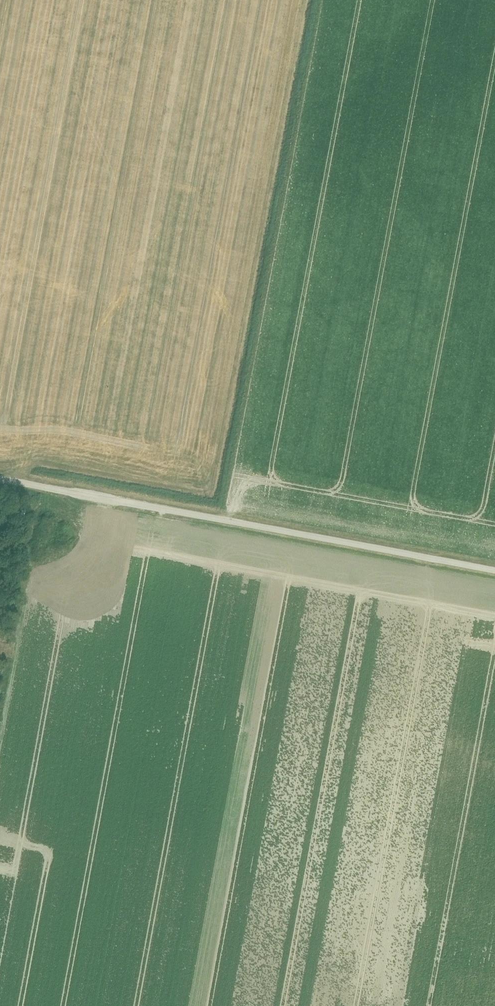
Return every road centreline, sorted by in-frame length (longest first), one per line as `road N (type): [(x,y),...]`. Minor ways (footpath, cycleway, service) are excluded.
road 1 (unclassified): [(494,573),(0,484)]

